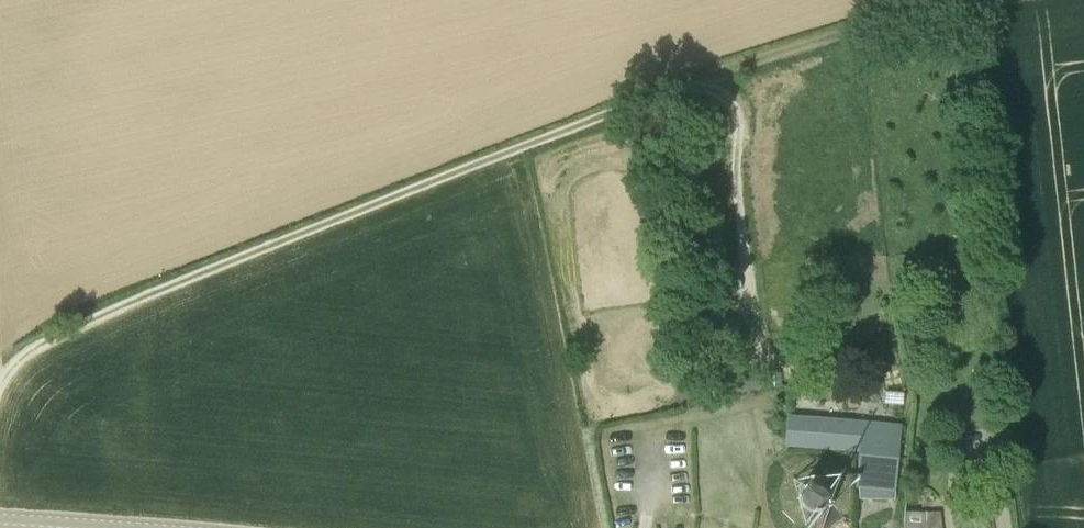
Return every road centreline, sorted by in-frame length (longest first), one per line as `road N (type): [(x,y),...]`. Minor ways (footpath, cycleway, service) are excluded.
road 1 (track): [(0,387),(28,353),(170,285),(743,62),(965,0)]
road 2 (tertiary): [(143,527),(0,518)]

